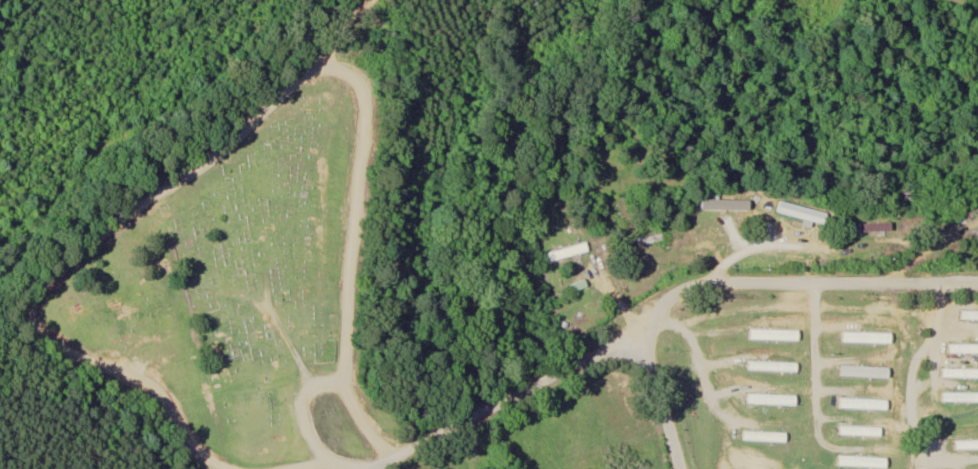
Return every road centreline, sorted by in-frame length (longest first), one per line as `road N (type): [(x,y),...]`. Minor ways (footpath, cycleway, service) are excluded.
road 1 (residential): [(401,453),(372,437),(346,390),(367,109),(355,79),(332,69),(307,76),(214,160),(108,228),(58,270),(31,306),(42,339),(155,387),(205,457),(229,468)]
road 2 (residential): [(635,0),(597,120),(597,179),(606,186),(977,152)]
road 3 (residential): [(639,322),(677,293),(718,280),(977,283)]
road 4 (residential): [(372,468),(596,356),(639,322)]
road 5 (residential): [(718,280),(724,253),(744,245),(815,242),(830,253),(865,238),(909,239),(919,254),(889,281)]
road 6 (residential): [(948,283),(910,388),(918,468)]
road 7 (residential): [(845,0),(825,16),(777,23),(688,0)]
road 8 (residential): [(680,468),(639,322)]

